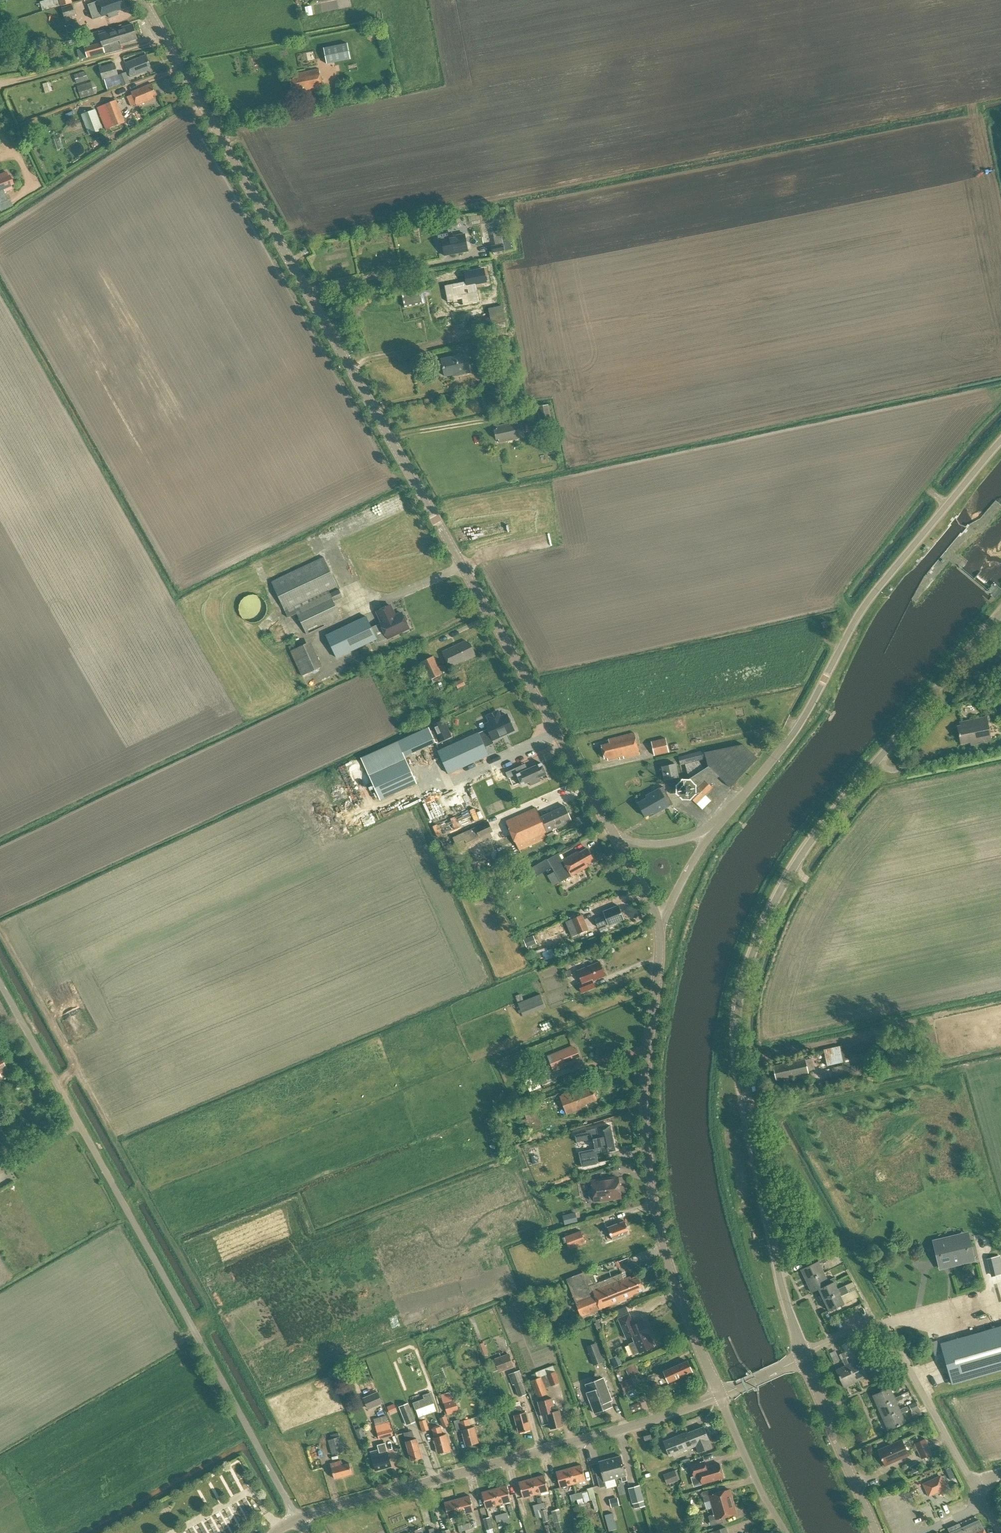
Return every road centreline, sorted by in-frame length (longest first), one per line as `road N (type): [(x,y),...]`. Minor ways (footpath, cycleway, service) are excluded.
road 1 (tertiary): [(615,837),(141,0)]
road 2 (tertiary): [(804,1358),(777,1268),(738,1060),(741,991),(804,850),(1000,613)]
road 3 (unclassified): [(298,1518),(0,987)]
road 4 (unclassified): [(709,835),(794,734),(865,604),(1000,440)]
road 5 (tertiary): [(720,1396),(659,1233),(648,1164),(644,1101),(660,925)]
road 6 (unclassified): [(298,1518),(720,1396)]
road 7 (residential): [(804,1358),(863,1325),(888,1333),(985,1504)]
road 8 (tertiary): [(877,1532),(804,1358)]
road 9 (unclassified): [(786,1532),(720,1396)]

